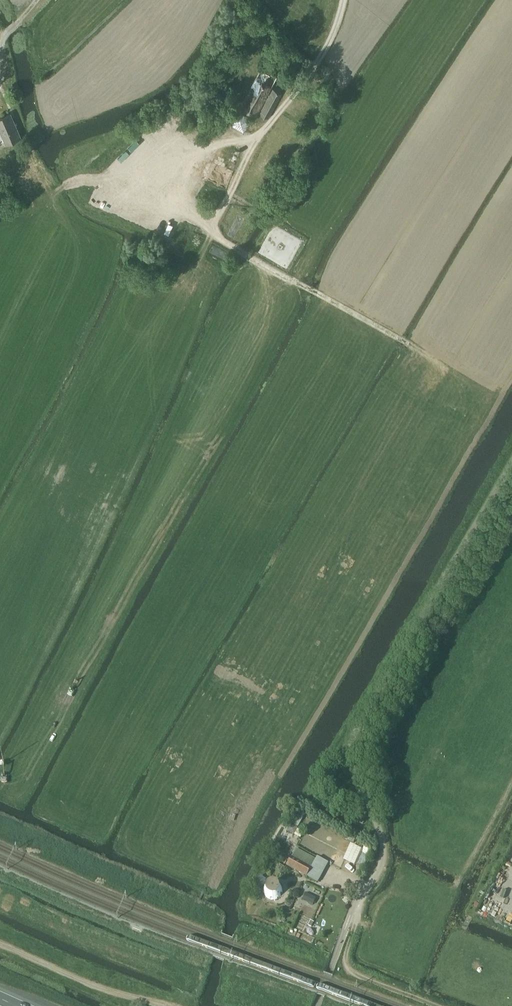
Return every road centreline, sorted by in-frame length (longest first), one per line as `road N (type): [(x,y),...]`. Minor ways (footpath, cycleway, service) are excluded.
road 1 (track): [(258,135),(212,222),(217,237),(490,387)]
road 2 (track): [(166,1005),(93,985),(0,944)]
road 3 (track): [(357,901),(348,968),(435,1005)]

